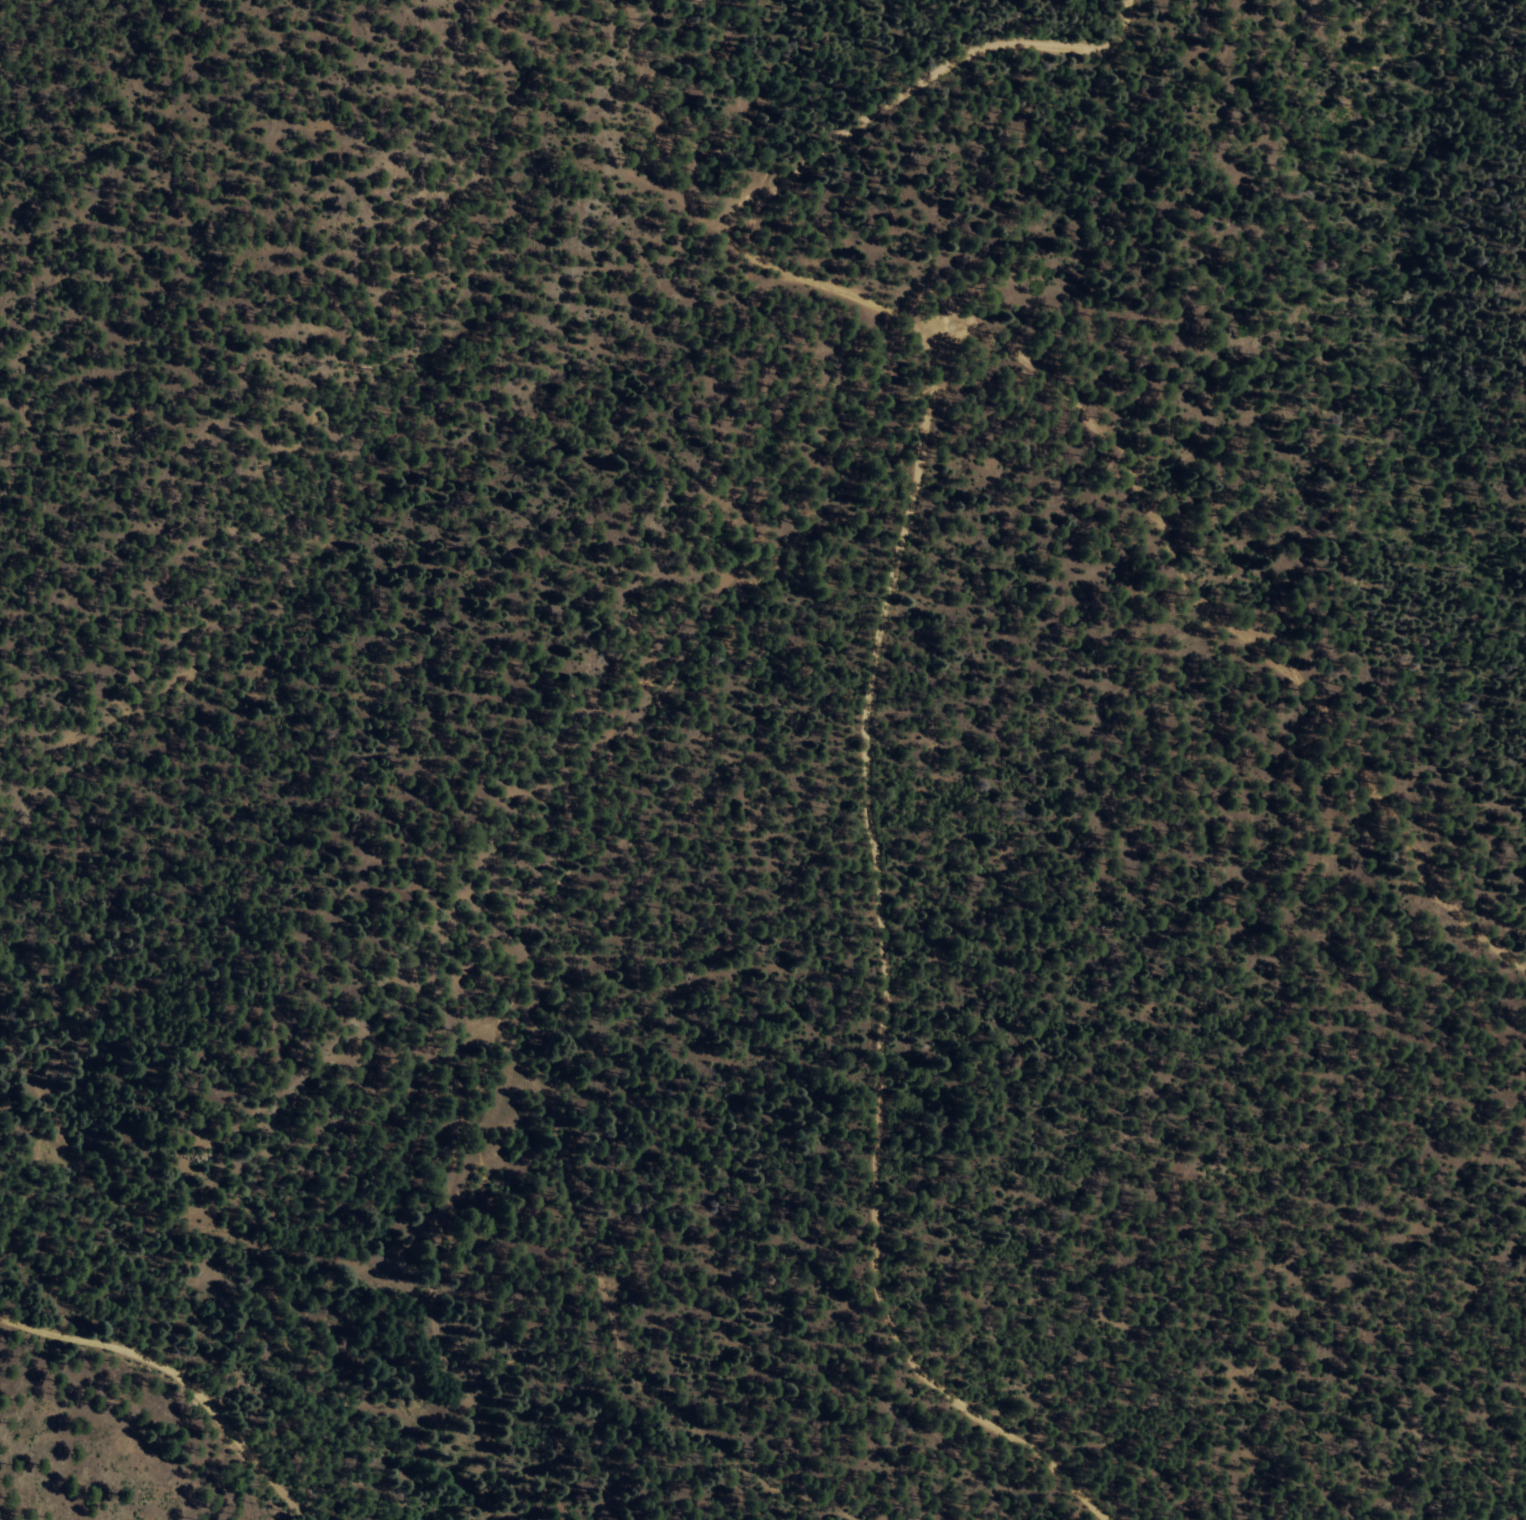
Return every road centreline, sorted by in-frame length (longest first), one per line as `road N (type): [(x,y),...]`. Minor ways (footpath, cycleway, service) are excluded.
road 1 (residential): [(1104,1519),(1026,1444),(915,1375),(883,1328),(876,1282),(869,1174),(883,1001),(863,749),(882,594),(932,388),(925,332),(1525,941)]
road 2 (residential): [(925,332),(762,225),(954,71),(1095,30),(1105,0)]
road 3 (residential): [(596,0),(698,292),(925,332)]
road 4 (residential): [(0,1319),(145,1356),(189,1384),(301,1519)]

